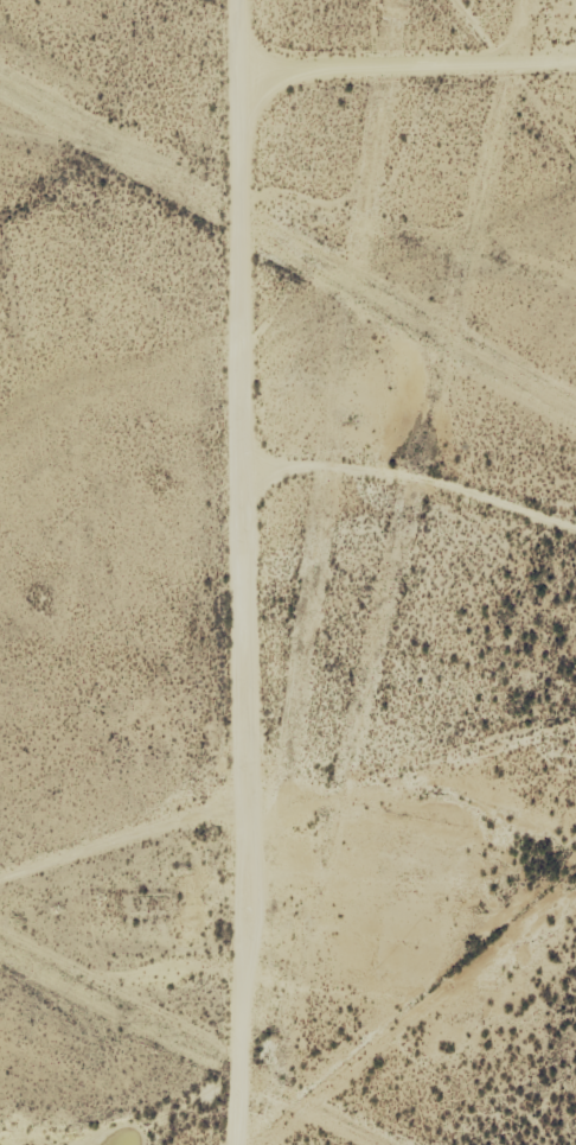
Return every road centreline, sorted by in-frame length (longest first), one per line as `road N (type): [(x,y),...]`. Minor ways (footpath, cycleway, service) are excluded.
road 1 (track): [(232,1144),(232,505),(215,0)]
road 2 (track): [(575,577),(513,559),(401,503),(339,486),(286,489),(232,505)]
road 3 (track): [(236,1026),(0,919)]

